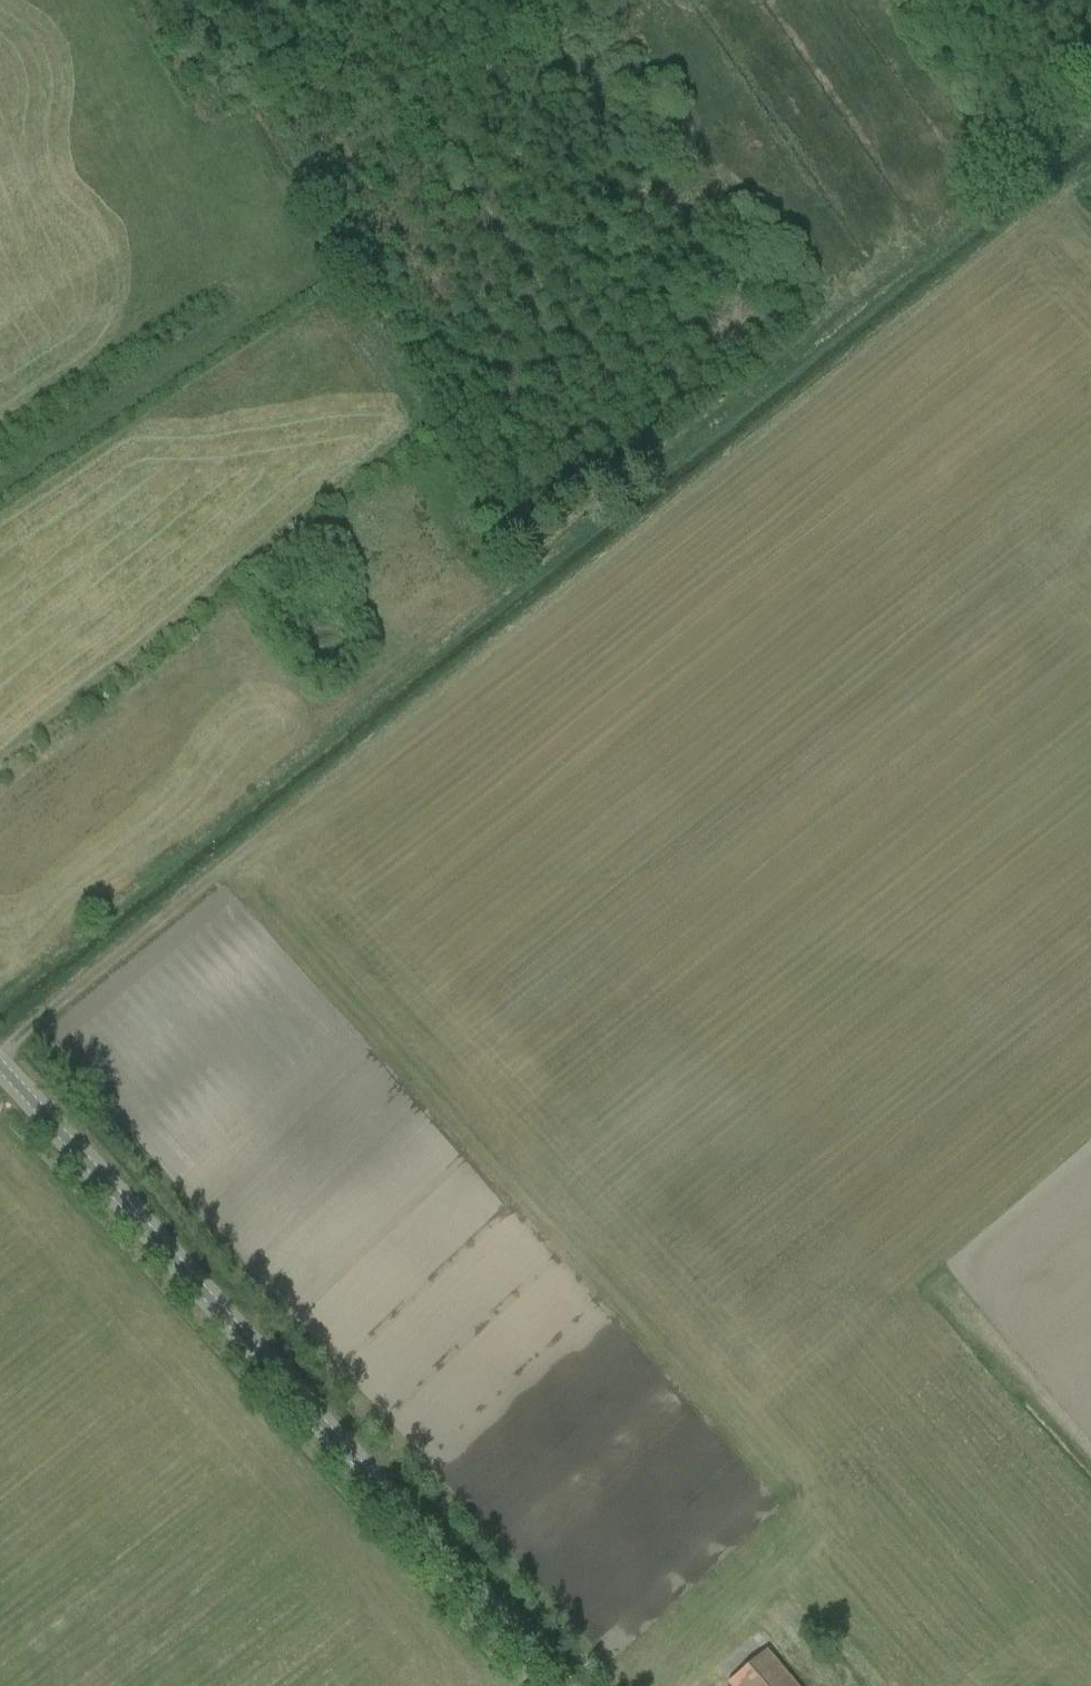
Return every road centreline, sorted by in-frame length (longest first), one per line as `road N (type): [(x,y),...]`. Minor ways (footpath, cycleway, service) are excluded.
road 1 (tertiary): [(547,1685),(0,1070)]

